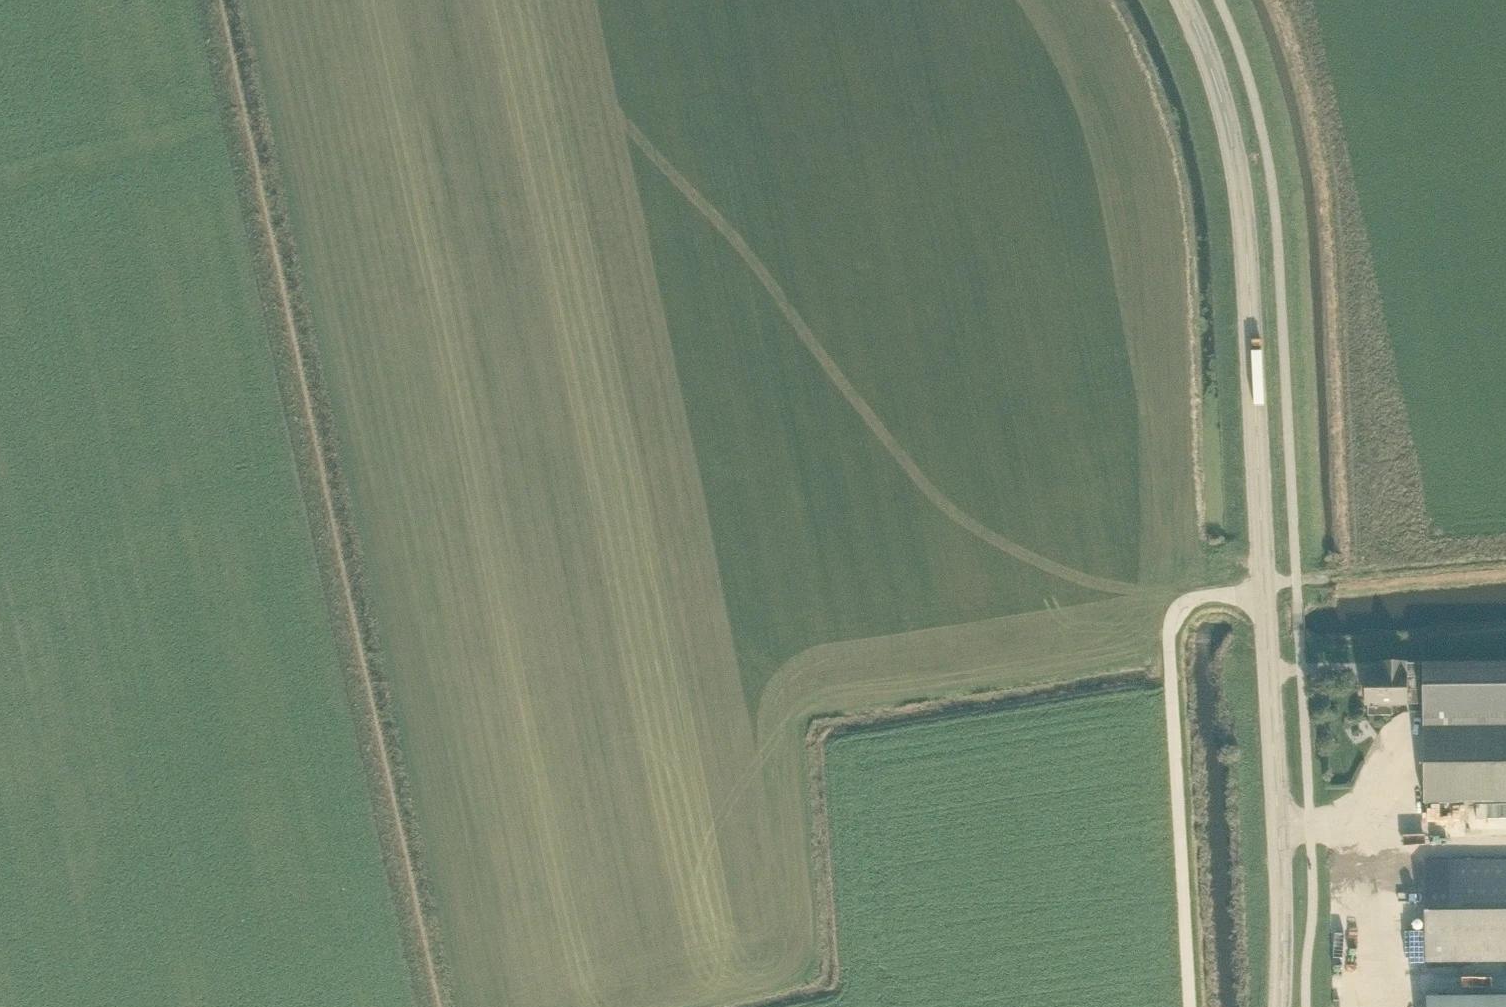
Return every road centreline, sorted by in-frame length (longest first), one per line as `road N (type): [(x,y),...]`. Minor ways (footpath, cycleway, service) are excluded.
road 1 (secondary): [(1280,1006),(1249,273),(1226,111),(1183,0)]
road 2 (track): [(1190,1006),(1169,622),(1183,602),(1327,581)]

